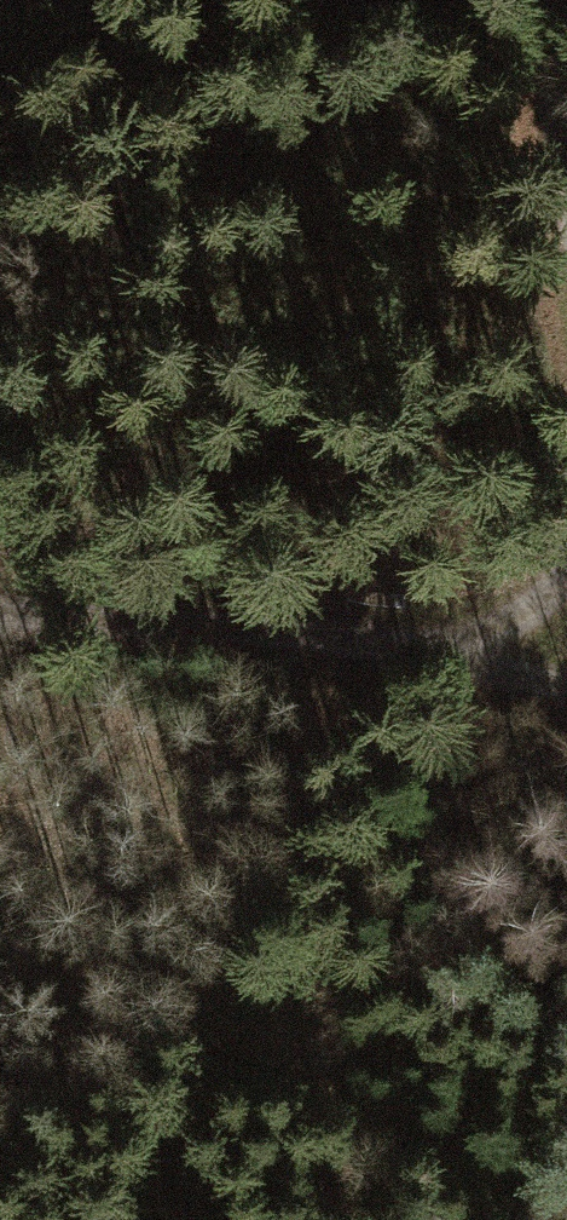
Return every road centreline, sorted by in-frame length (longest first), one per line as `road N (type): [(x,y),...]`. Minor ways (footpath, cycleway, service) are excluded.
road 1 (track): [(0,621),(254,626),(410,654)]
road 2 (track): [(566,547),(540,581),(480,623),(410,654)]
road 3 (track): [(537,0),(566,178)]
road 4 (track): [(410,654),(566,699)]

